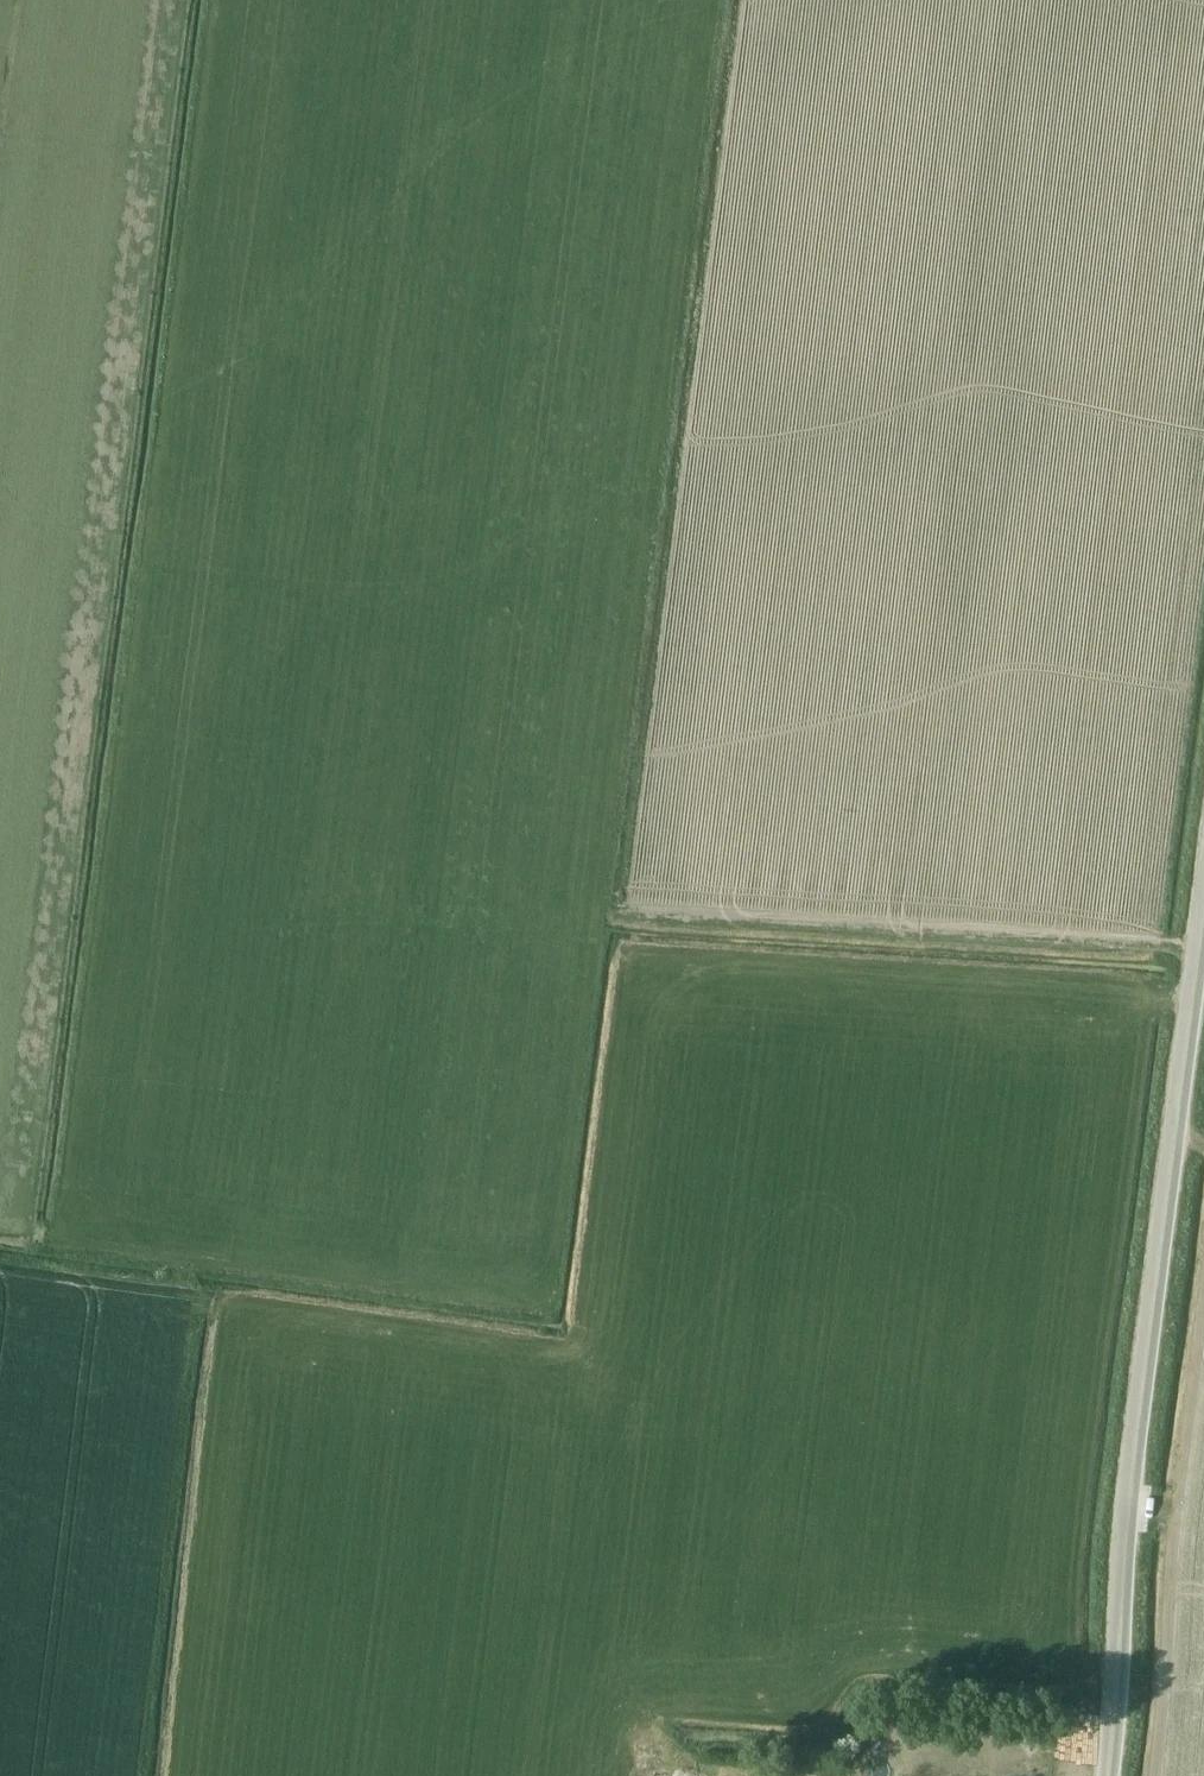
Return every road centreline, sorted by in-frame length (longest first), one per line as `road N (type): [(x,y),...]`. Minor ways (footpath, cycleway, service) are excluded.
road 1 (tertiary): [(1107,1775),(1124,1554),(1203,913)]

